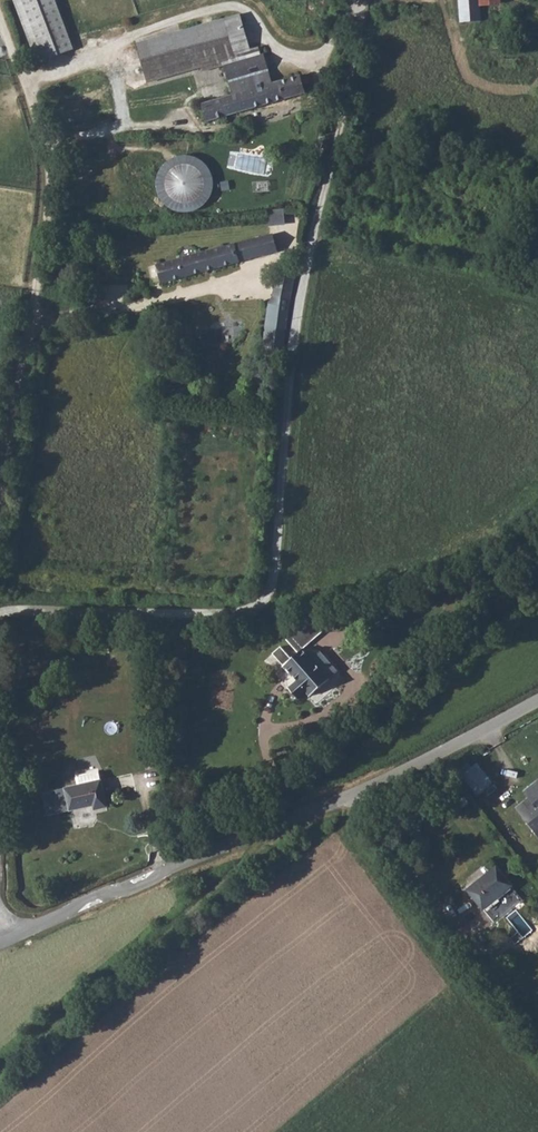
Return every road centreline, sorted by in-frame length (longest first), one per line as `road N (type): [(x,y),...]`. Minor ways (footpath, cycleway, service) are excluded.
road 1 (unclassified): [(0,615),(205,616),(248,612),(270,597),(294,342),(364,0)]
road 2 (unclassified): [(356,0),(325,55),(295,62),(274,52),(248,12),(229,6),(29,86),(50,178),(31,333),(0,466)]
road 3 (unclassified): [(0,944),(419,772),(537,705)]
road 4 (track): [(247,845),(205,901),(0,1070)]

